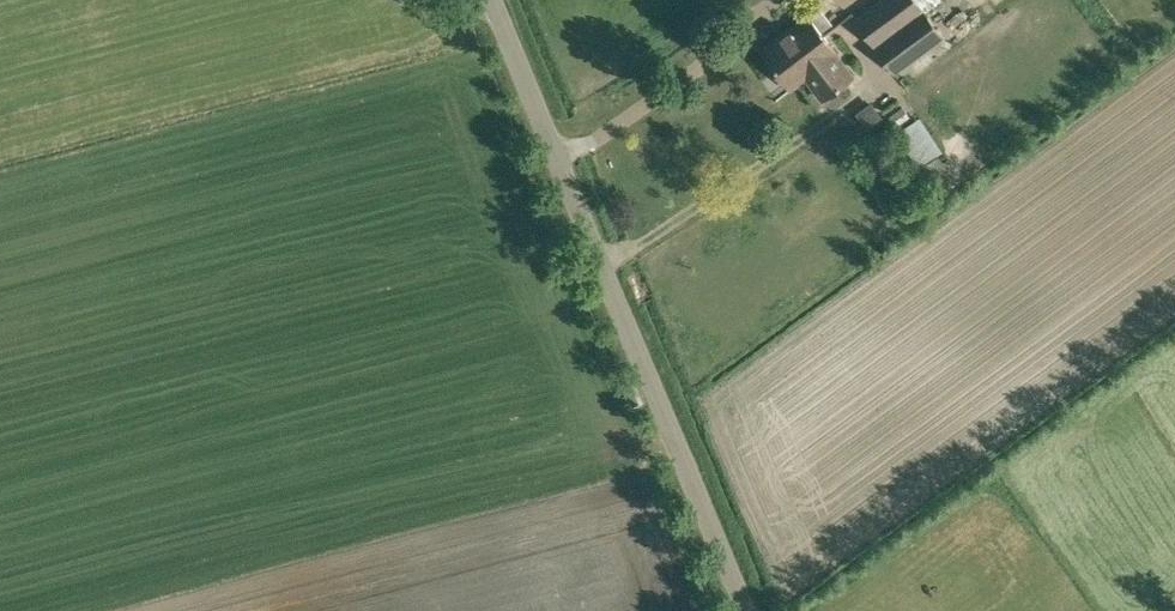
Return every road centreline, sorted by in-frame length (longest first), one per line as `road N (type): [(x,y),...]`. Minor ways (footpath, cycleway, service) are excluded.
road 1 (unclassified): [(745,610),(492,0)]

